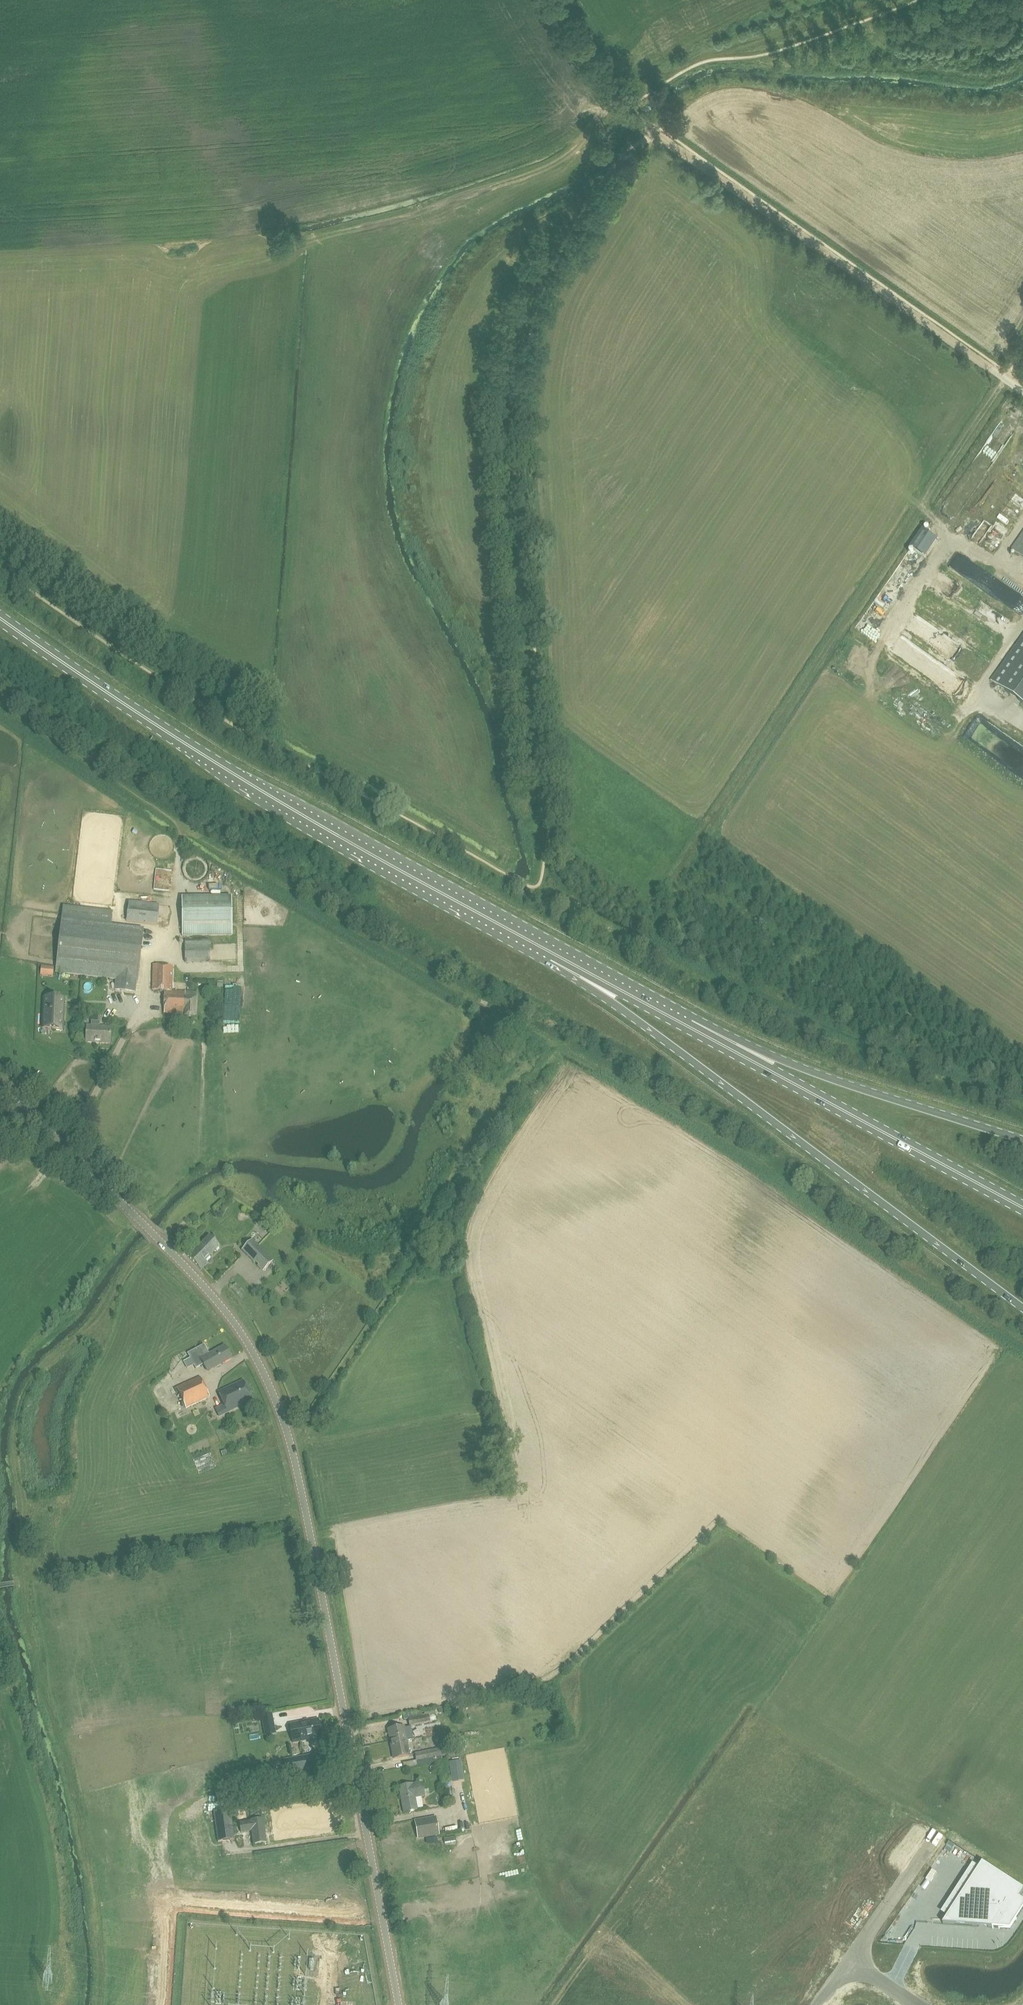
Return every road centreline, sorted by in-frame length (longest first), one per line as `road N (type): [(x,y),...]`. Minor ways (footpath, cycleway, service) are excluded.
road 1 (secondary): [(398,2004),(278,1406),(216,1300),(0,1084)]
road 2 (primary): [(554,953),(243,778),(0,617)]
road 3 (track): [(641,905),(728,795),(1005,377)]
road 4 (primary): [(554,953),(1022,1308)]
road 5 (track): [(1005,377),(649,128)]
road 6 (primary): [(1022,1207),(688,1027)]
road 7 (primary): [(1022,1140),(688,1027)]
road 8 (unclassified): [(1022,1708),(853,1960)]
road 9 (primary): [(688,1027),(554,953)]
road 10 (track): [(628,108),(586,66),(541,0)]

